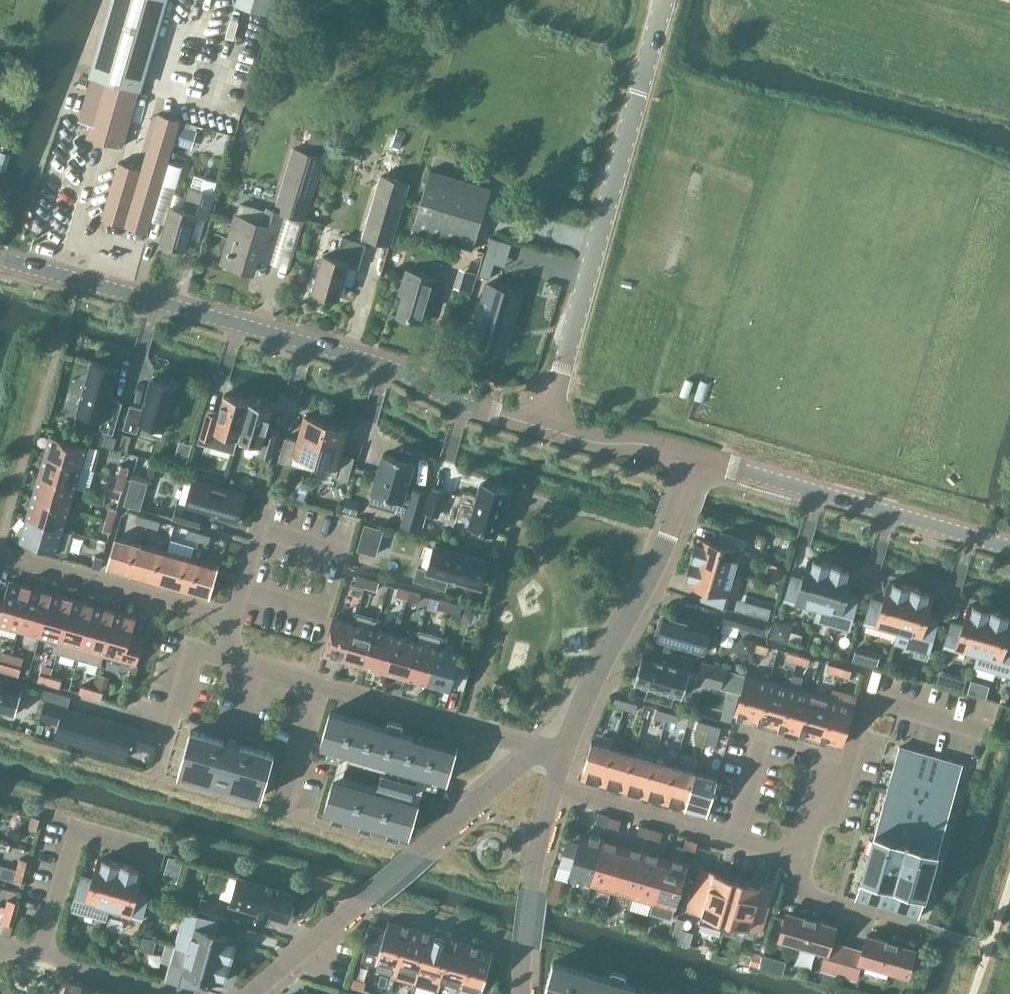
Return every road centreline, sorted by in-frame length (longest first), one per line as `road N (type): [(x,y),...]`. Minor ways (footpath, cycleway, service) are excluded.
road 1 (residential): [(7,556),(230,621),(222,656),(538,748)]
road 2 (tertiary): [(545,428),(464,405),(389,367),(0,261)]
road 3 (unclassified): [(545,428),(665,0)]
road 4 (tertiary): [(1009,549),(693,460)]
road 5 (residential): [(693,460),(667,546),(565,756)]
road 6 (residential): [(805,857),(554,788)]
road 7 (residential): [(415,855),(250,993)]
road 8 (residential): [(554,788),(522,993)]
road 9 (residential): [(877,700),(866,704),(846,768),(814,818),(805,857)]
road 10 (residential): [(415,855),(538,748)]
road 11 (tertiary): [(693,460),(545,428)]
road 12 (residential): [(40,954),(175,993)]
road 13 (residential): [(73,832),(40,954)]

